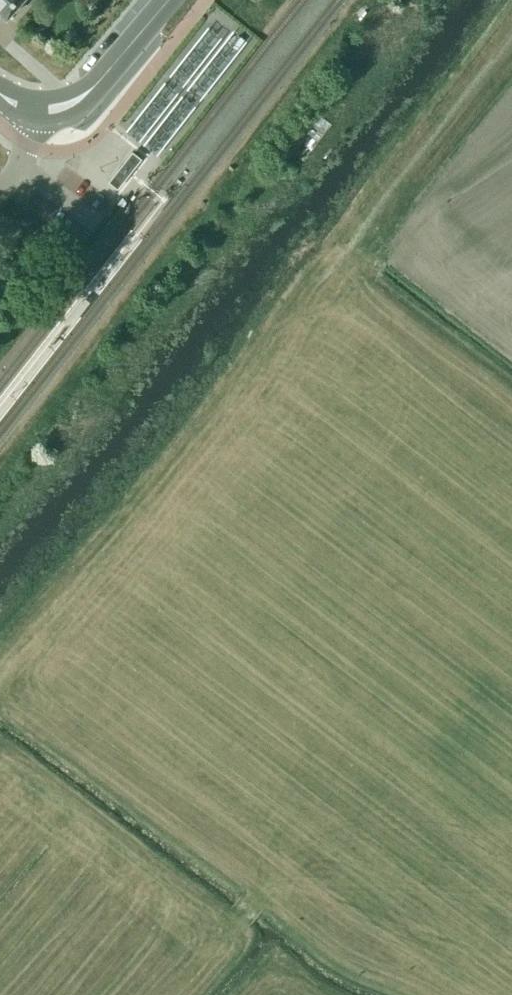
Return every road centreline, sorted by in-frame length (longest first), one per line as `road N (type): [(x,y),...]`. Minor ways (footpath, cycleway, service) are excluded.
road 1 (tertiary): [(35,109),(60,108),(92,88),(167,0)]

